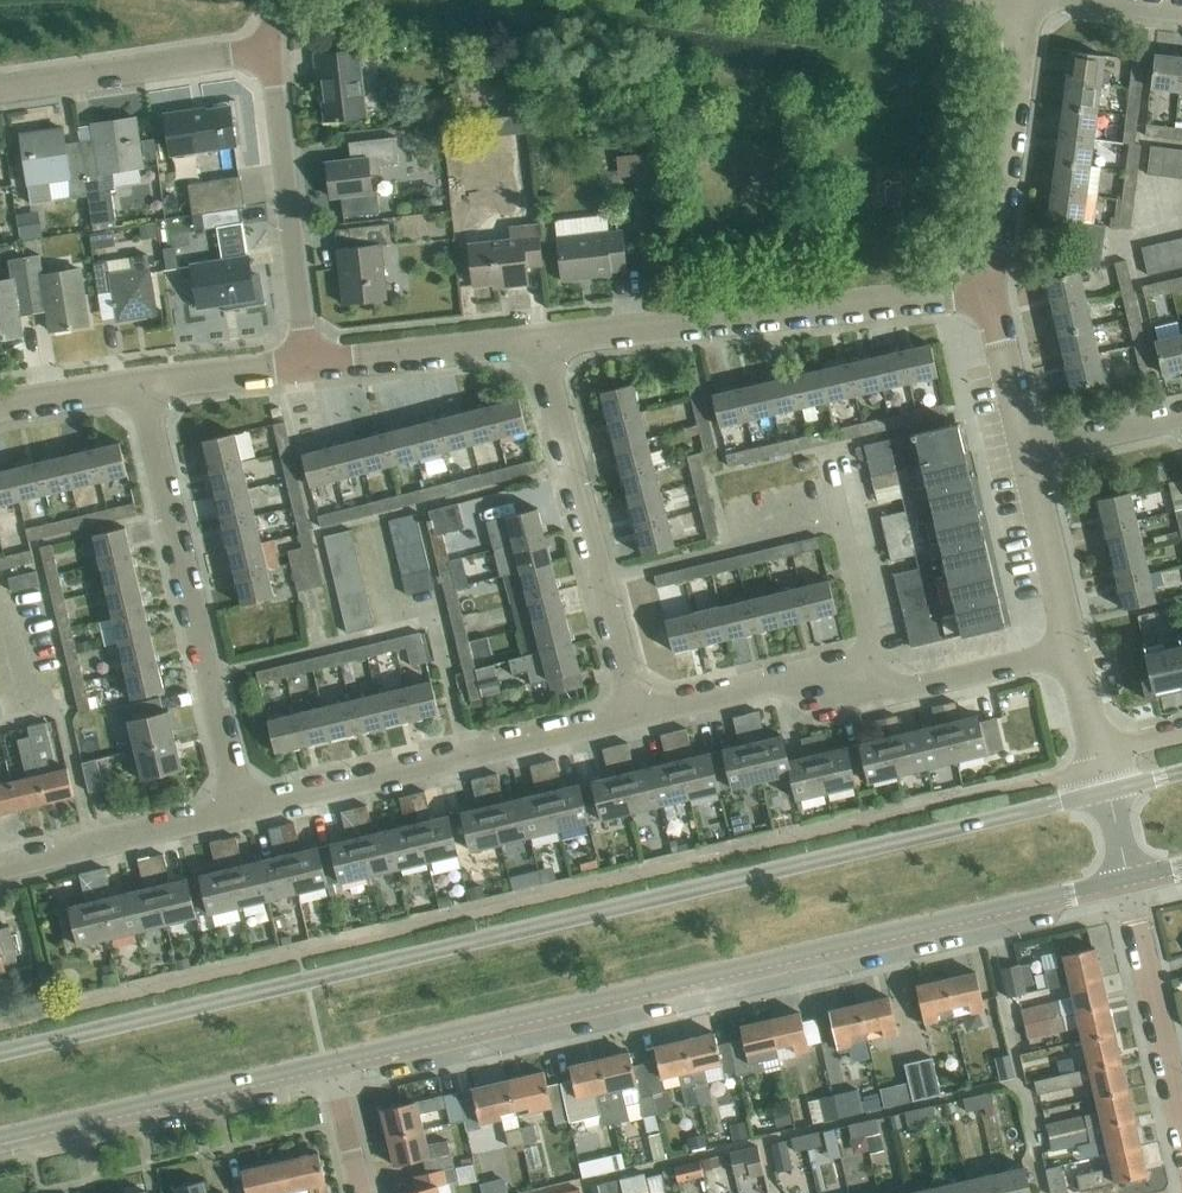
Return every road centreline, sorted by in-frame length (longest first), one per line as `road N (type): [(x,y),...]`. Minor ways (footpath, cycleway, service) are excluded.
road 1 (tertiary): [(1105,791),(0,1053)]
road 2 (tertiary): [(330,1068),(1124,883)]
road 3 (residential): [(539,339),(988,292)]
road 4 (residential): [(635,716),(833,685),(870,696),(1070,646)]
road 5 (residential): [(245,810),(139,387)]
road 6 (residential): [(245,810),(635,716)]
road 7 (residential): [(635,716),(539,339)]
road 8 (tertiary): [(0,1139),(330,1068)]
road 9 (residential): [(308,358),(267,48)]
road 10 (residential): [(988,292),(1021,12)]
road 11 (residential): [(0,89),(267,48)]
road 12 (residential): [(1181,1142),(1124,883)]
road 13 (residential): [(0,874),(245,810)]
road 14 (residential): [(308,358),(539,339)]
road 15 (residential): [(1070,646),(1025,451)]
road 16 (residential): [(139,387),(308,358)]
road 17 (residential): [(1025,451),(988,292)]
road 18 (residential): [(1025,451),(1181,417)]
road 19 (residential): [(0,409),(139,387)]
road 20 (residential): [(330,1068),(361,1192)]
road 21 (residential): [(1100,764),(1070,646)]

